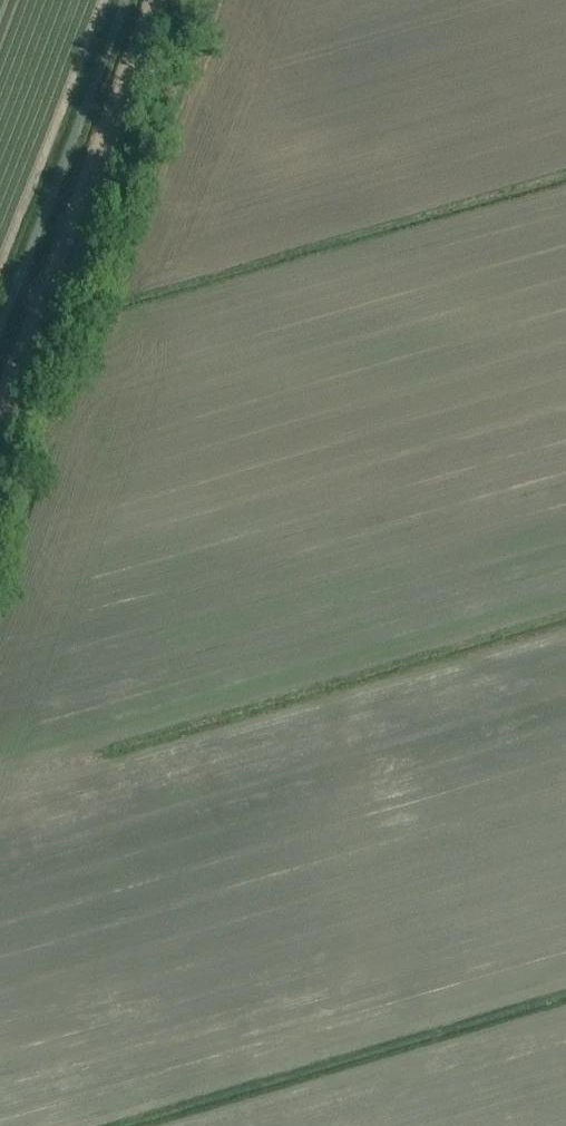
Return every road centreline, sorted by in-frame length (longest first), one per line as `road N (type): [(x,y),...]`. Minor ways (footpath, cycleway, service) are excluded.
road 1 (track): [(0,416),(155,0)]

